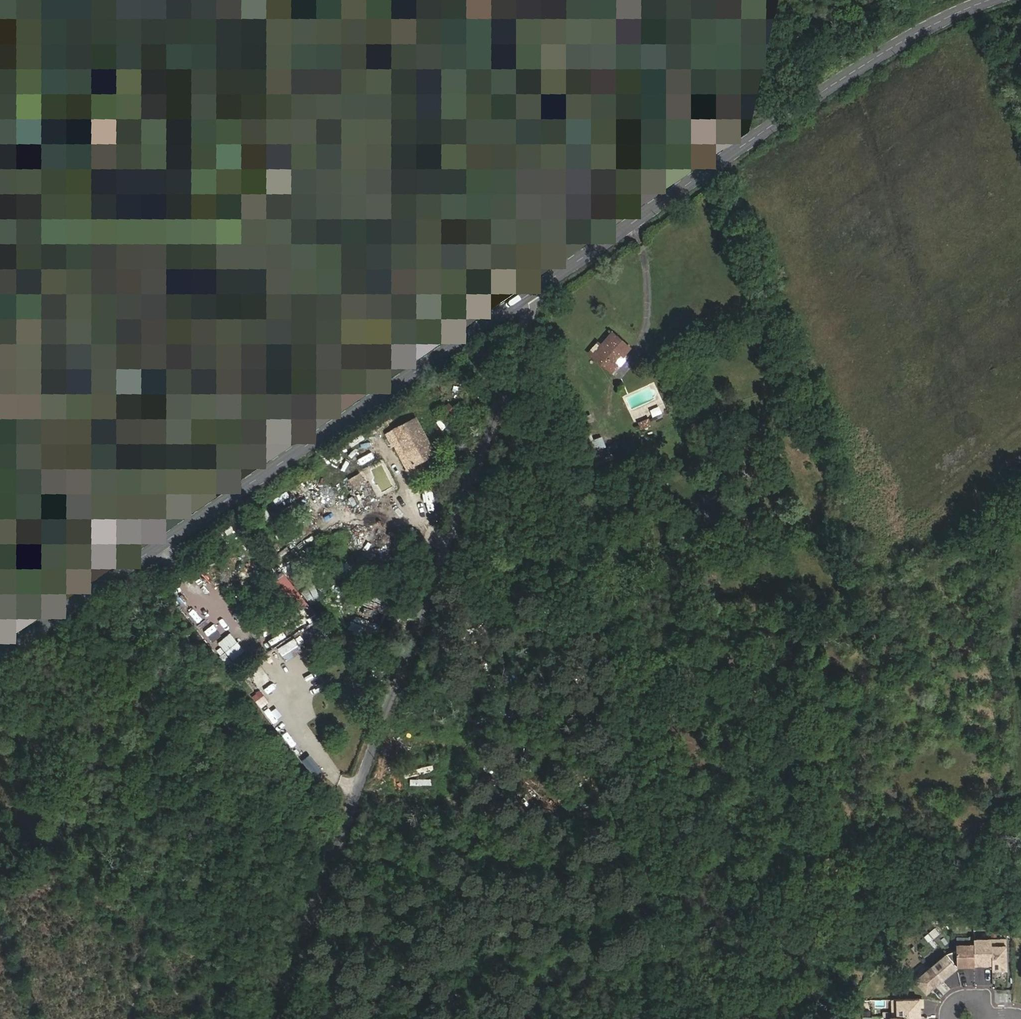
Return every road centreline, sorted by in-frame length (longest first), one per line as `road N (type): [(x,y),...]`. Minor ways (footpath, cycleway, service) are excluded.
road 1 (tertiary): [(273,1018),(547,278)]
road 2 (tertiary): [(547,278),(0,651)]
road 3 (tertiary): [(996,0),(887,54),(547,278)]

